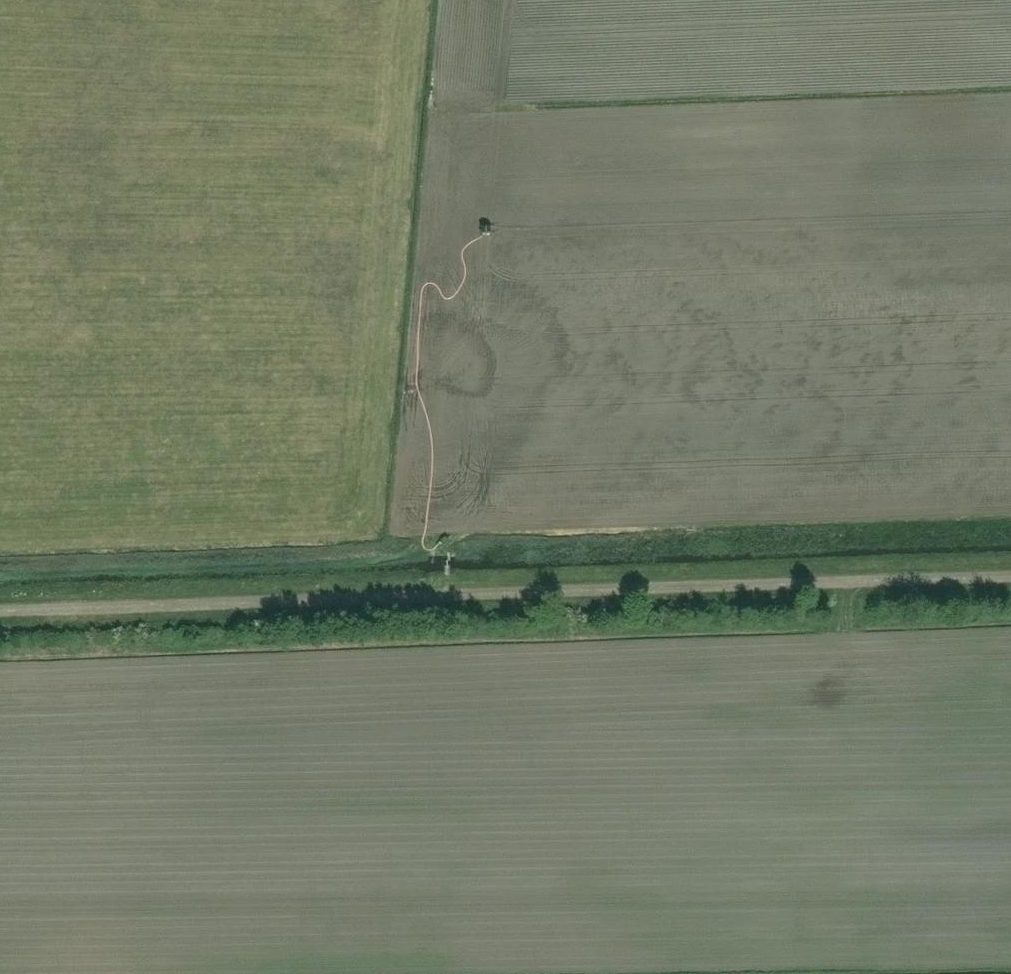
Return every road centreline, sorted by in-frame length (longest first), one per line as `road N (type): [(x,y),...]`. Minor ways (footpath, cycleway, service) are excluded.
road 1 (unclassified): [(0,613),(1010,578)]

